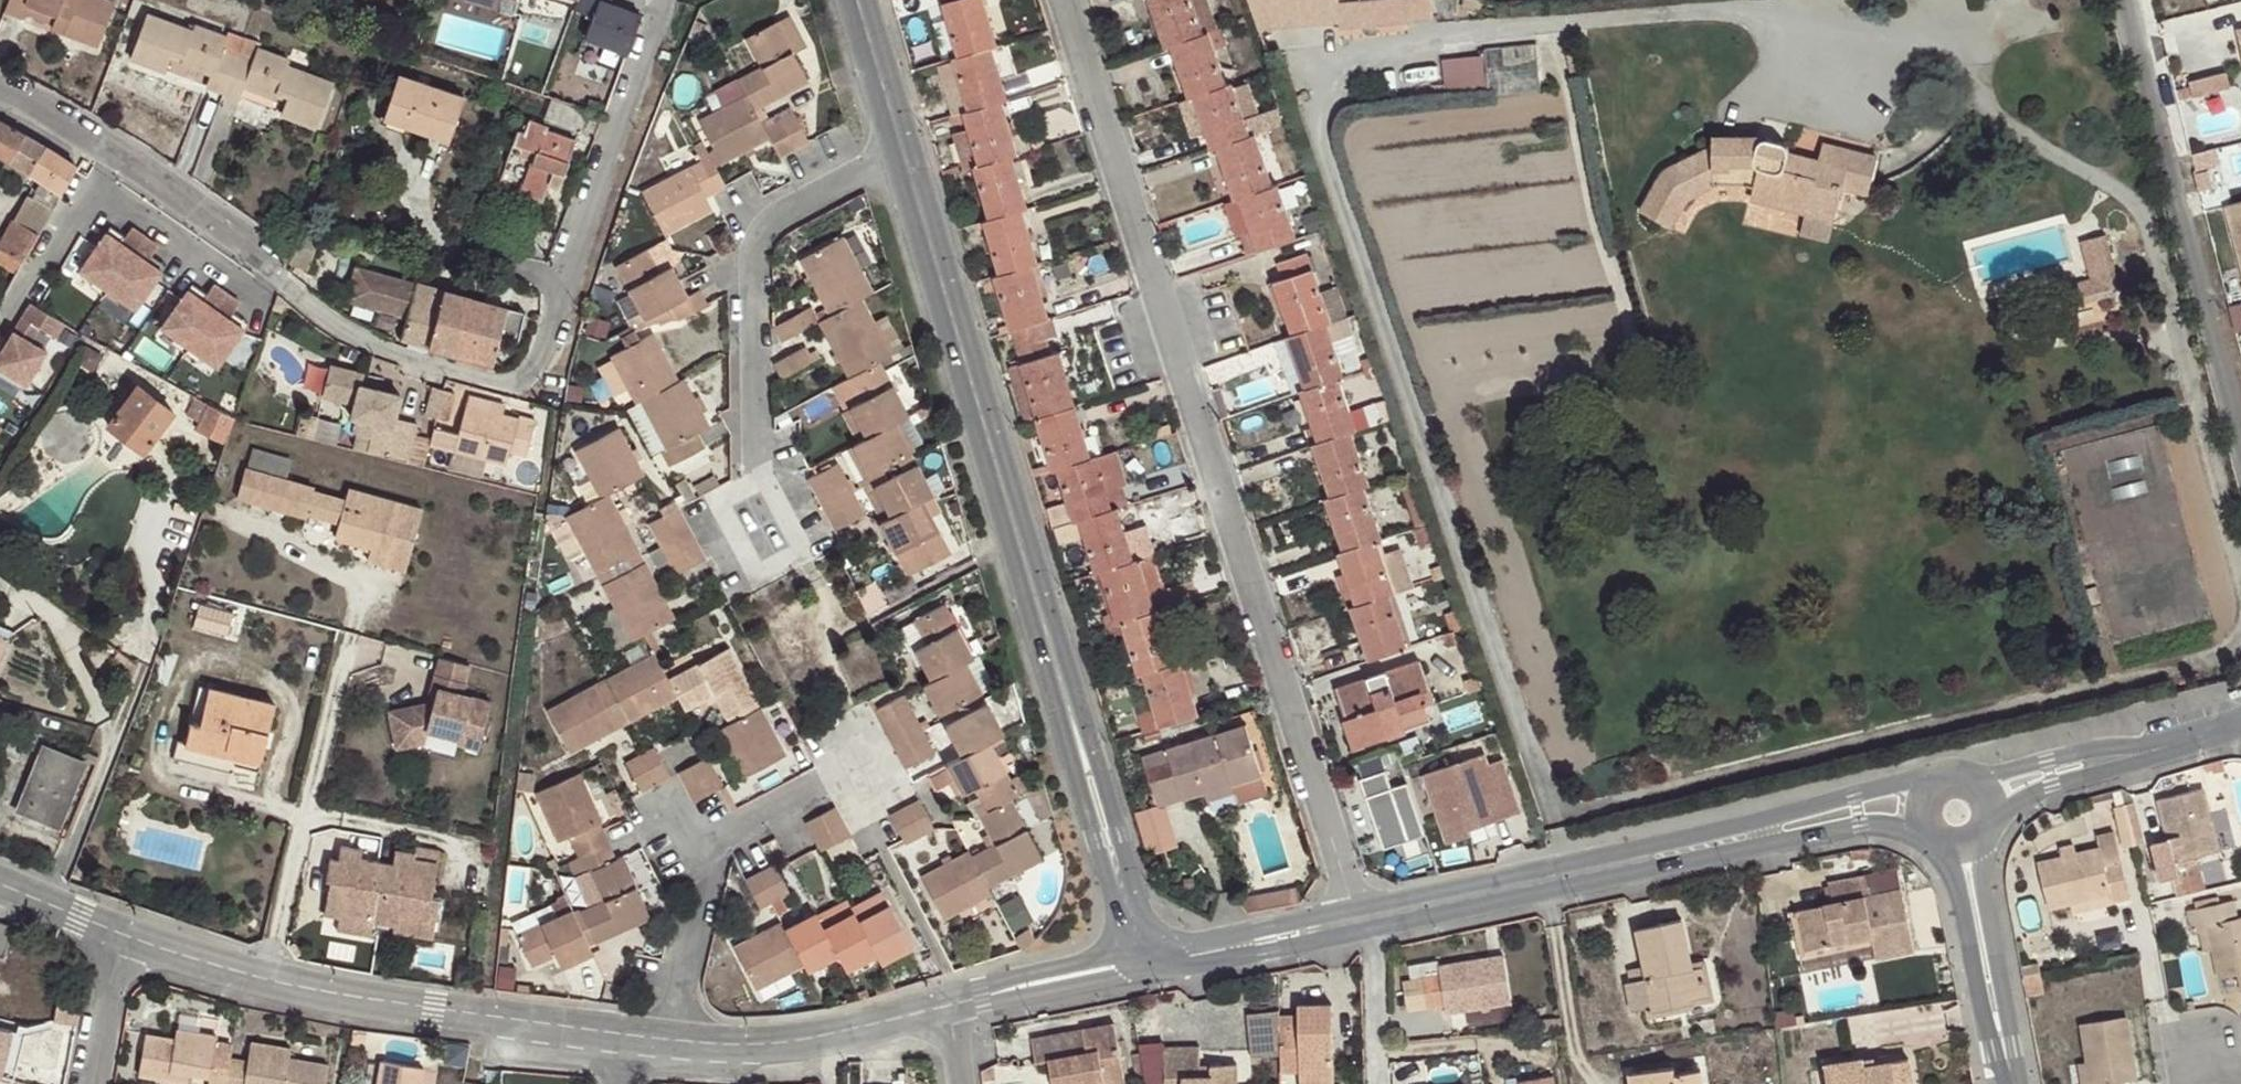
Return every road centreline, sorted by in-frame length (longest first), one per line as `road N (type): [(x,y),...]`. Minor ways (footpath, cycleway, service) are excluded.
road 1 (residential): [(0,87),(223,225),(344,329),(384,349),(513,381),(545,351),(663,0)]
road 2 (residential): [(1064,0),(1358,907)]
road 3 (secondary): [(1934,782),(1358,907)]
road 4 (secondary): [(903,155),(1070,712)]
road 5 (secondary): [(1360,931),(1859,826),(1928,838)]
road 6 (unclassified): [(616,1036),(345,999),(109,930)]
road 7 (residential): [(765,528),(757,459),(758,246),(778,217),(903,155)]
road 8 (residential): [(2133,0),(2240,432)]
road 9 (residential): [(864,769),(693,855),(667,1042)]
road 10 (unclassified): [(950,1005),(763,1044),(667,1042)]
road 11 (secondary): [(1156,948),(1108,796),(1070,712)]
road 12 (secondary): [(1070,712),(1084,800),(1128,953)]
road 13 (secondary): [(1145,973),(1360,931)]
road 14 (secondary): [(1938,846),(2005,1051)]
road 15 (secondary): [(2005,1051),(1982,884),(1984,839)]
road 16 (secondary): [(1358,907),(1156,948)]
road 17 (unclassified): [(2146,754),(2085,754),(1970,778)]
road 18 (unclassified): [(981,996),(1145,973)]
road 19 (unclassified): [(1994,816),(2050,784),(2146,754)]
road 20 (secondary): [(858,0),(903,155)]
road 21 (residential): [(82,1083),(109,930)]
road 22 (unclassified): [(1128,953),(1038,972),(981,996)]
road 23 (residential): [(1368,1083),(1360,931)]

